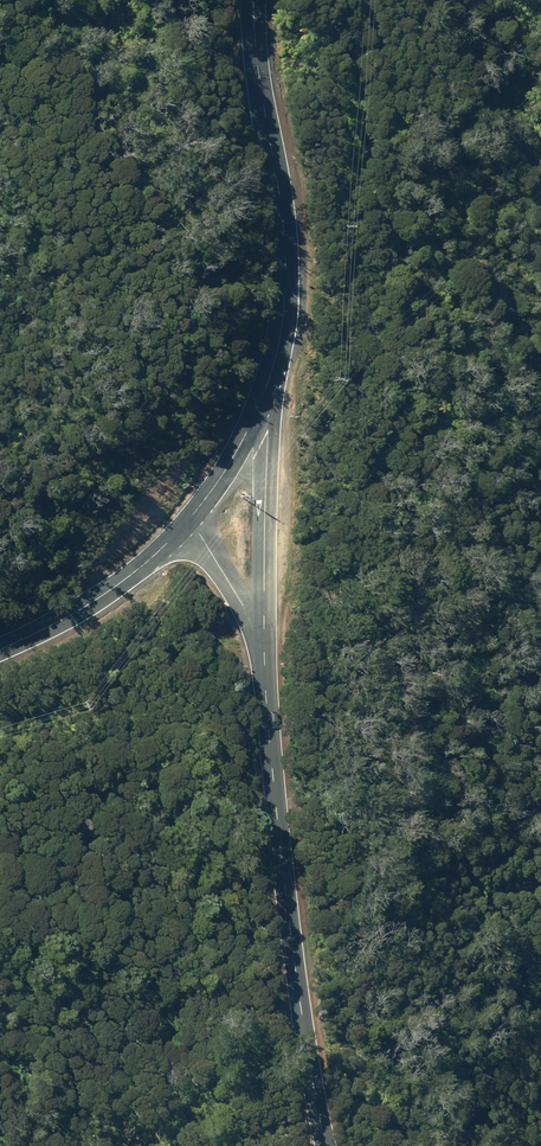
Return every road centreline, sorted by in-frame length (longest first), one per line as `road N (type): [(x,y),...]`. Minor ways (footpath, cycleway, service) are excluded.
road 1 (unclassified): [(327,1145),(282,871),(264,632)]
road 2 (secondary): [(254,0),(286,264),(278,348),(258,409)]
road 3 (secondary): [(189,520),(93,602),(0,649)]
road 4 (unclassified): [(258,409),(268,428),(264,632)]
road 5 (unclassified): [(264,632),(189,520)]
road 6 (secondary): [(258,409),(189,520)]

